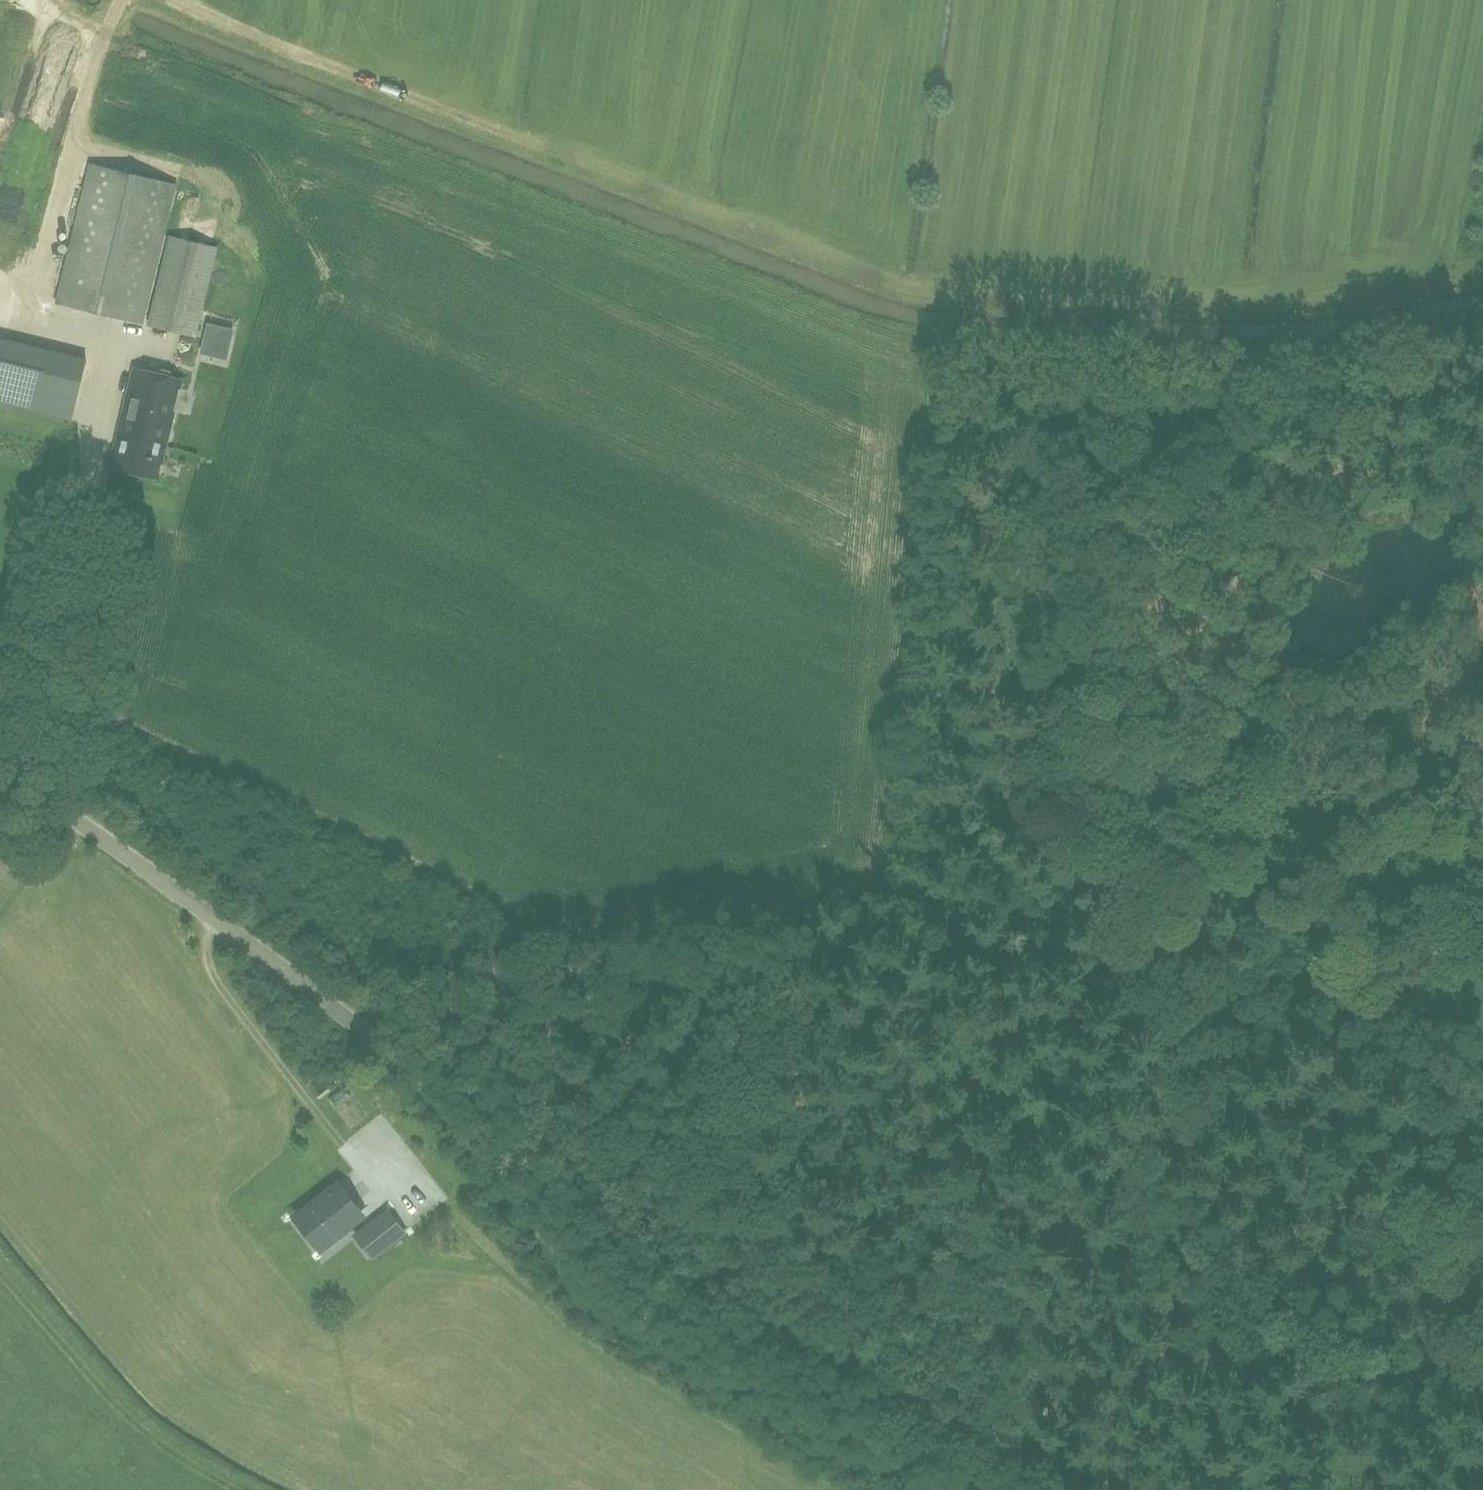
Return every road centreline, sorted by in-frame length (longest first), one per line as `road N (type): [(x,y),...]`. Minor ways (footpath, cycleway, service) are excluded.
road 1 (tertiary): [(945,1489),(698,1354),(592,1284),(463,1124),(387,1048),(0,768)]

